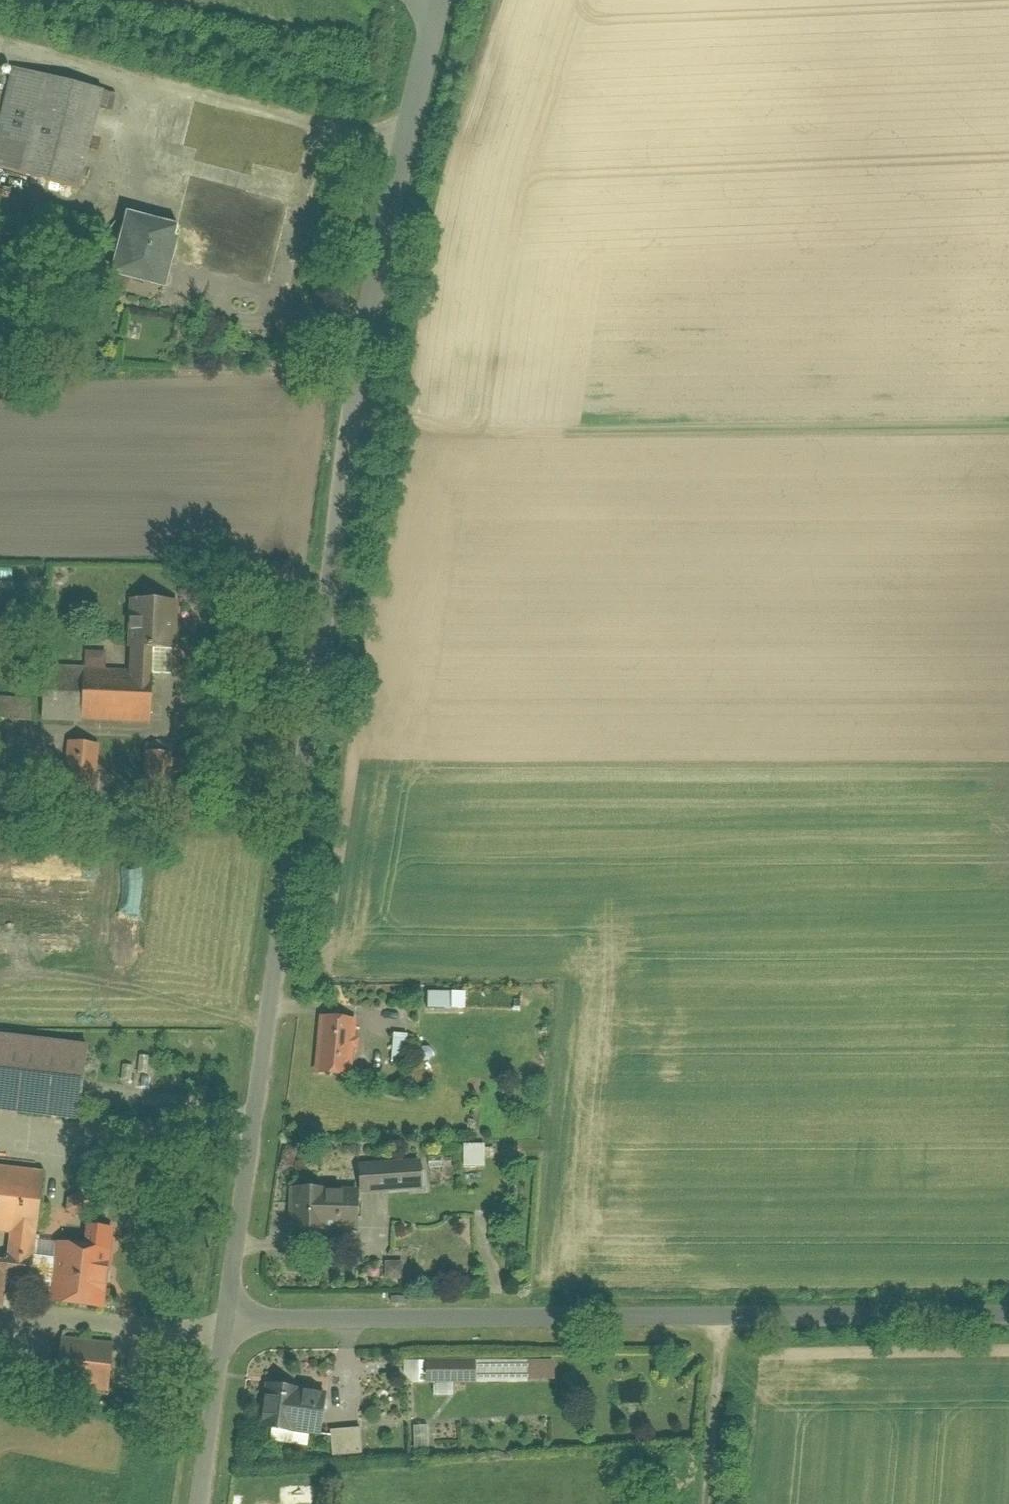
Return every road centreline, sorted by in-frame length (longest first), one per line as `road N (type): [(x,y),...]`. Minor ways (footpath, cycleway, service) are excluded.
road 1 (tertiary): [(440,0),(358,386),(228,1320)]
road 2 (unclassified): [(1008,1316),(228,1320)]
road 3 (track): [(722,1318),(707,1503)]
road 4 (tertiary): [(228,1320),(203,1503)]

